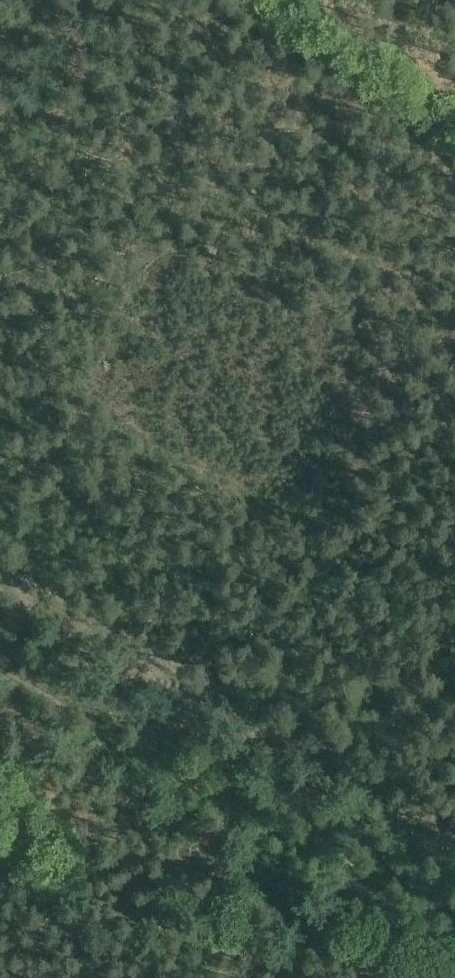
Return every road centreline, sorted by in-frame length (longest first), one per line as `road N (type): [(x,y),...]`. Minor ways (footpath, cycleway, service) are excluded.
road 1 (track): [(0,678),(424,922)]
road 2 (track): [(454,113),(287,0)]

